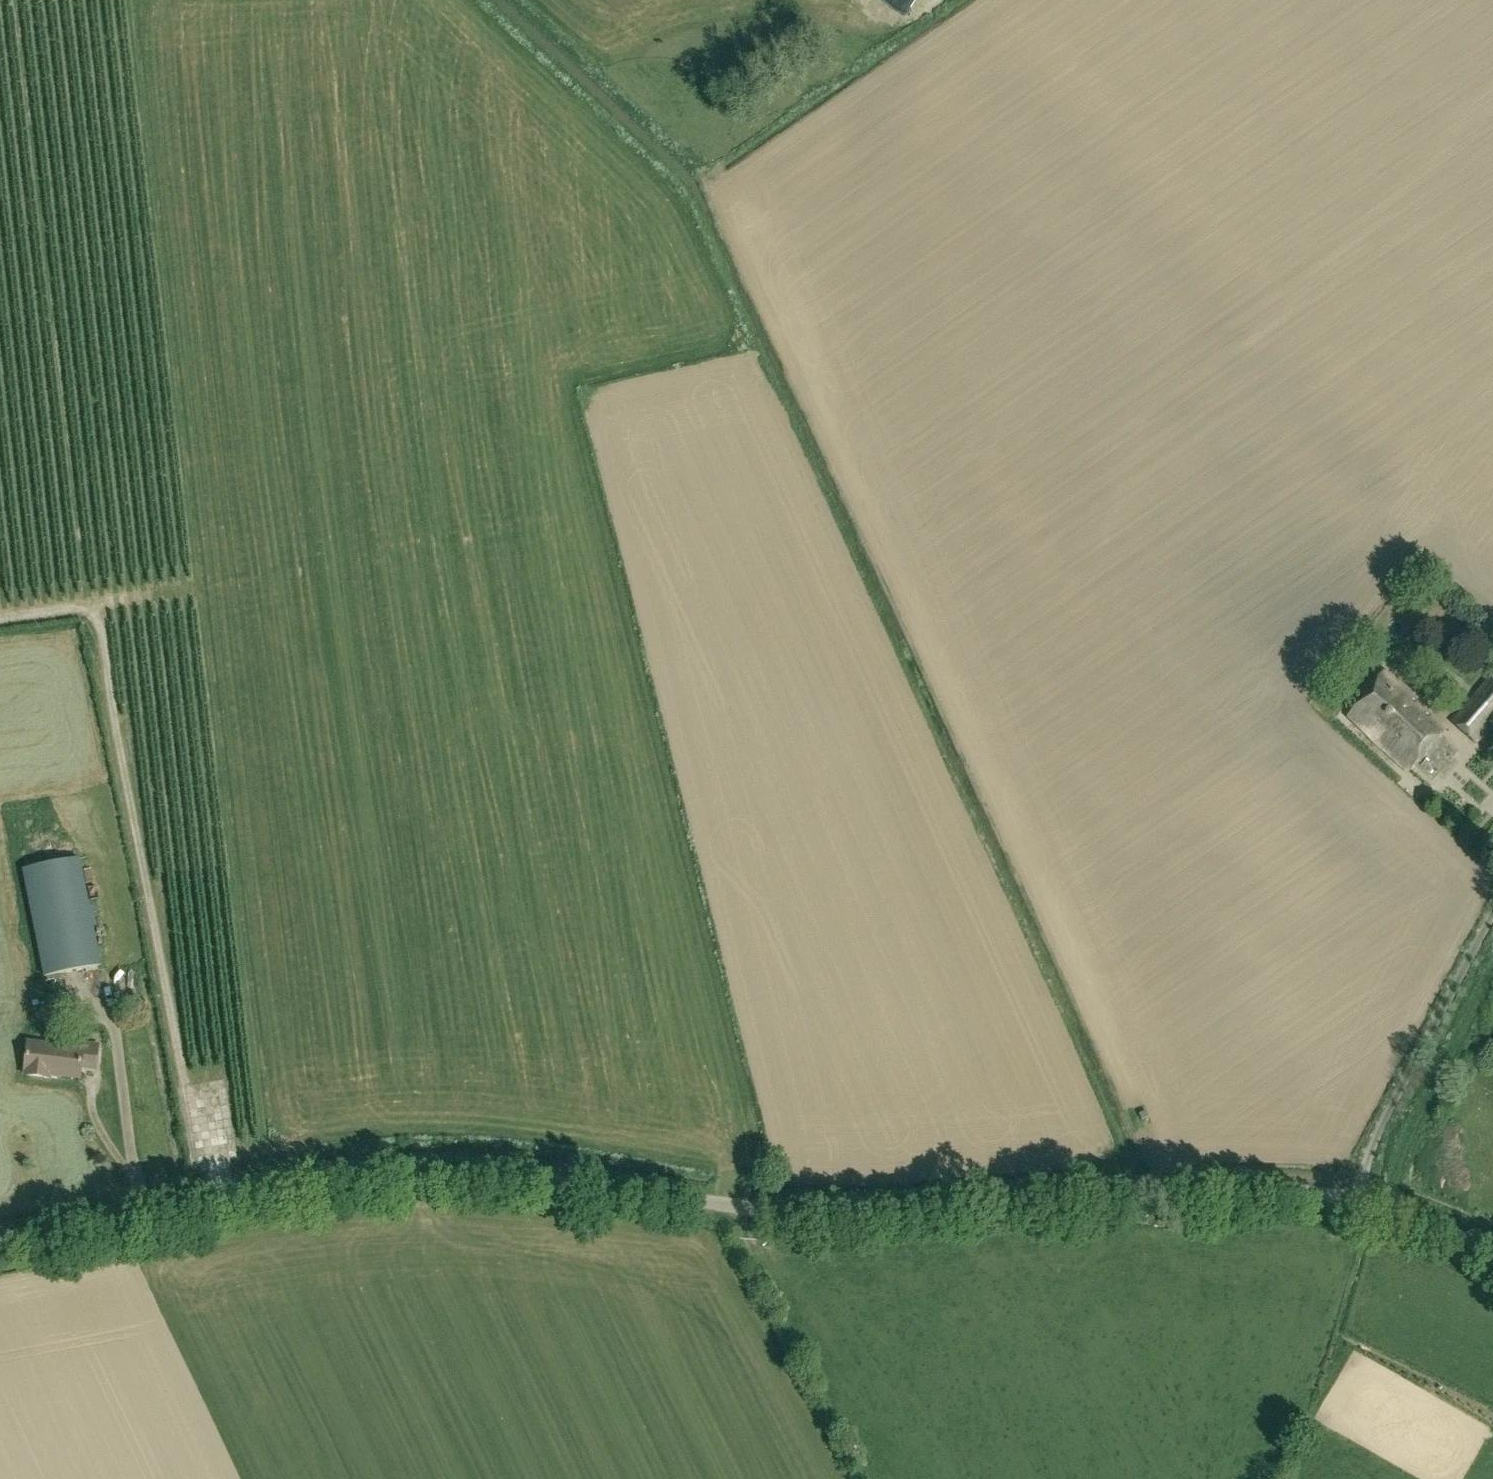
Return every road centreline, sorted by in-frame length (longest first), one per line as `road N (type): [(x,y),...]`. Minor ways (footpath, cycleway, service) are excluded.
road 1 (unclassified): [(1492,1250),(1445,1220),(1385,1198),(1306,1185),(734,1209),(464,1176),(339,1177),(0,1244)]

